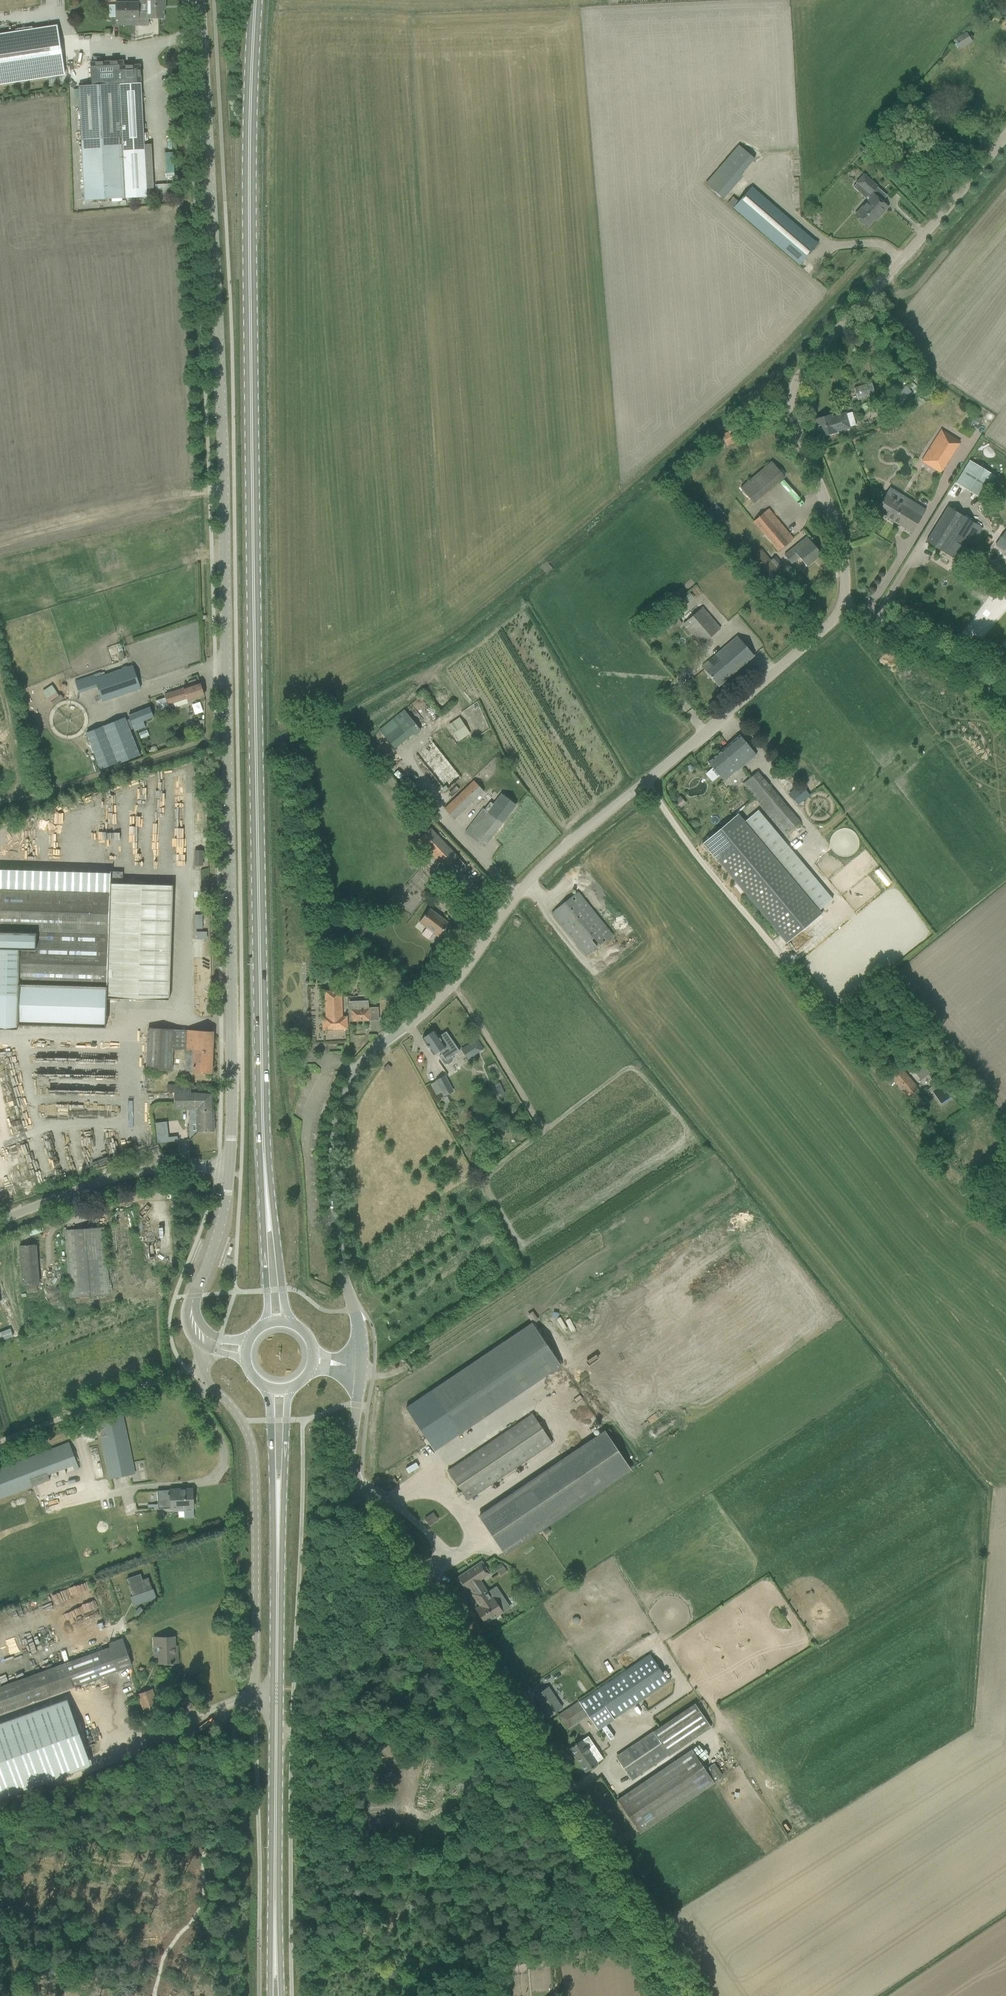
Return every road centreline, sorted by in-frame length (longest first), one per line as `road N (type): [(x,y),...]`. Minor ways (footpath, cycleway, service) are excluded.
road 1 (primary): [(268,1212),(246,426),(257,0)]
road 2 (tertiary): [(229,1171),(219,446),(199,0)]
road 3 (unclassified): [(355,1364),(330,1167),(339,1103),(354,1071),(471,963),(533,878),(845,615)]
road 4 (unclassified): [(685,1995),(362,1501),(352,1459),(355,1364)]
road 5 (unclassified): [(845,615),(837,532),(790,414),(795,380),(1005,134)]
road 6 (primary): [(276,1957),(278,1498)]
road 7 (unclassified): [(207,1349),(202,1371),(243,1423),(253,1454),(257,1710)]
road 8 (unclassified): [(0,1220),(130,1175),(229,1171)]
road 9 (unclassified): [(1005,714),(941,662),(845,615)]
road 10 (tertiary): [(195,1296),(229,1171)]

